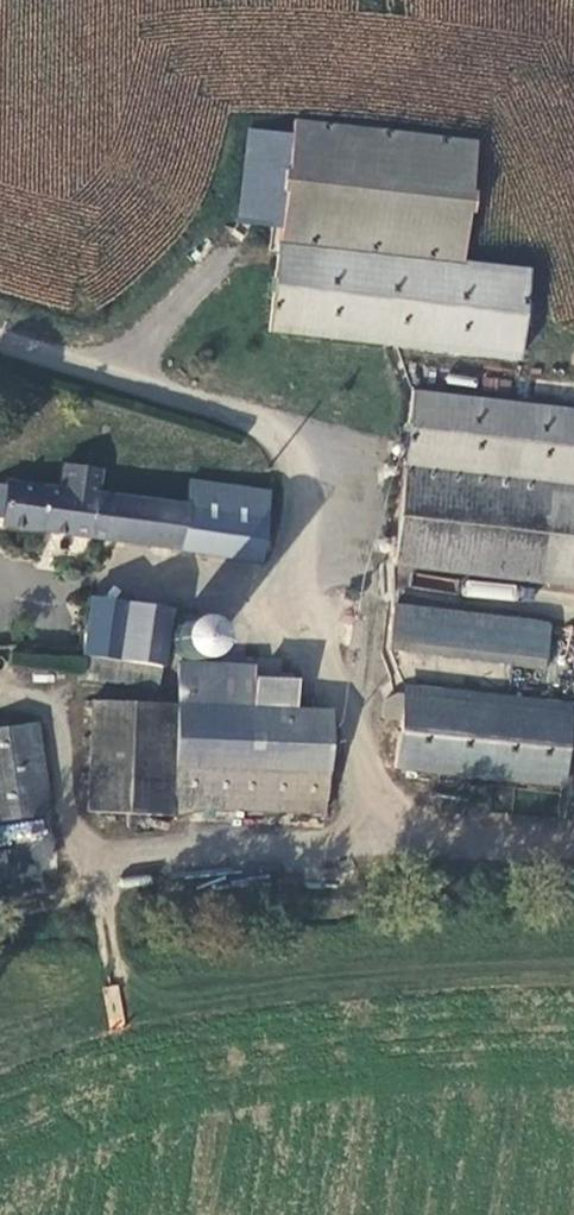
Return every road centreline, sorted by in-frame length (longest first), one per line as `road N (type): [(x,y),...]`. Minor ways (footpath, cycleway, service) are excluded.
road 1 (unclassified): [(0,337),(229,410)]

